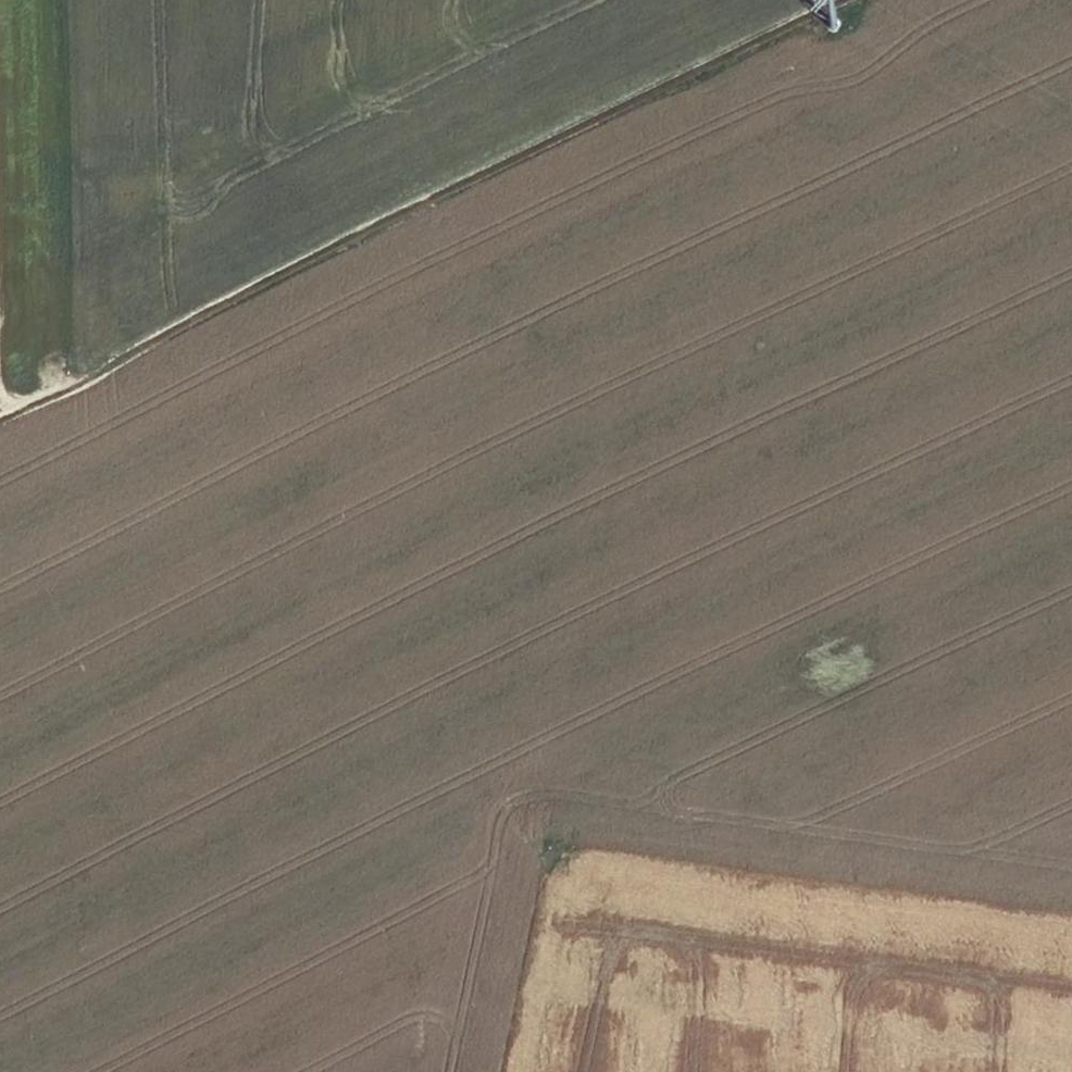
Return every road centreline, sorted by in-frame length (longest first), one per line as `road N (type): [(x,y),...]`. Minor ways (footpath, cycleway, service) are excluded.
road 1 (track): [(0,417),(836,0)]

